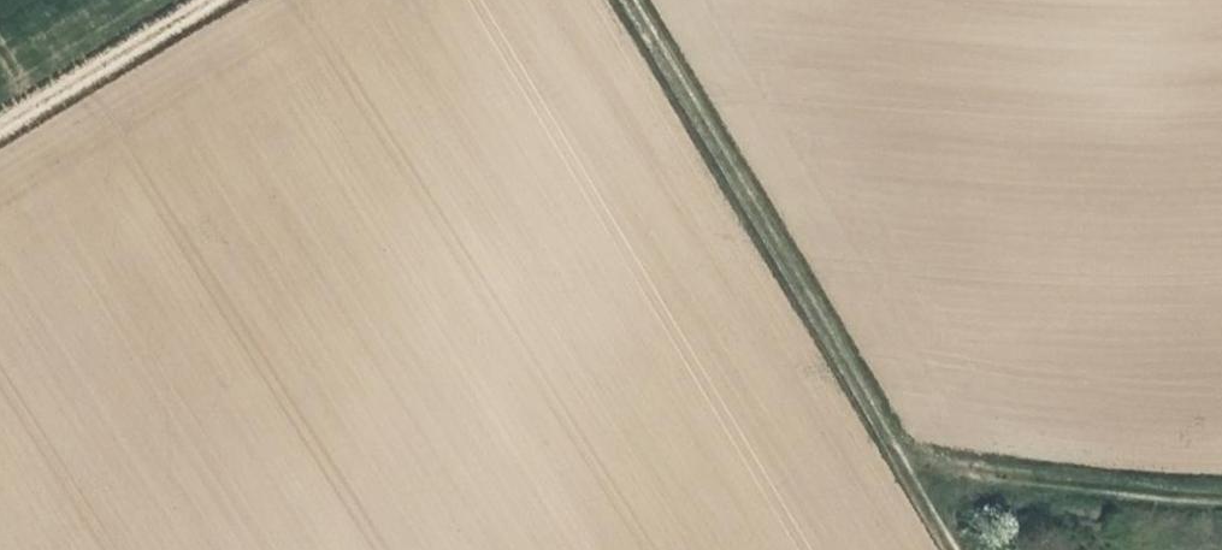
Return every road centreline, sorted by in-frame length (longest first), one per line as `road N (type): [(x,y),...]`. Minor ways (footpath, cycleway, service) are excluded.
road 1 (track): [(641,0),(963,549)]
road 2 (track): [(1221,502),(1134,510),(918,473)]
road 3 (track): [(217,0),(0,131)]

